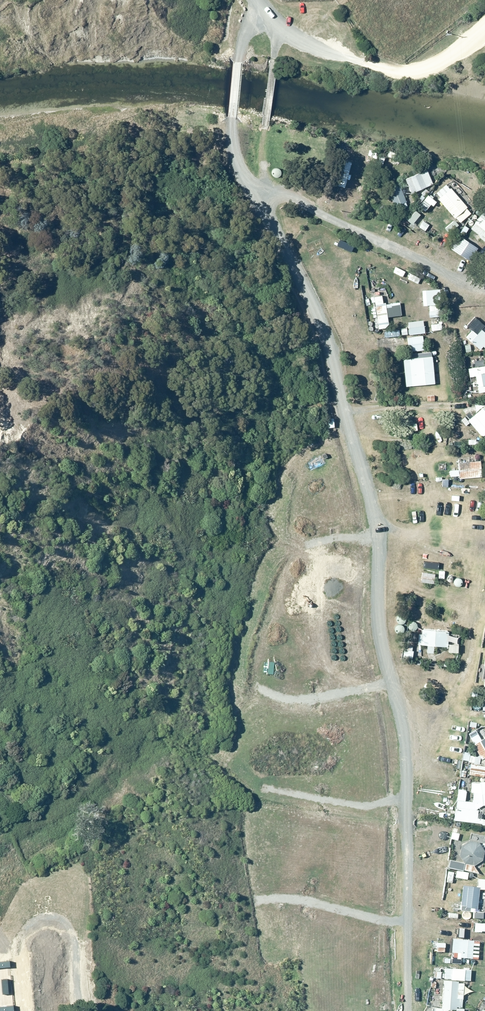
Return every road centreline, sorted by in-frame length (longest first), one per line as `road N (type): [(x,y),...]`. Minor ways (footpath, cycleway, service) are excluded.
road 1 (unclassified): [(386,537),(337,354),(264,186)]
road 2 (unclassified): [(406,1010),(401,744)]
road 3 (residential): [(264,186),(484,294)]
road 4 (unclassified): [(401,744),(383,652),(386,537)]
road 5 (residential): [(484,584),(456,702),(401,744)]
road 6 (unclassified): [(264,186),(282,32)]

